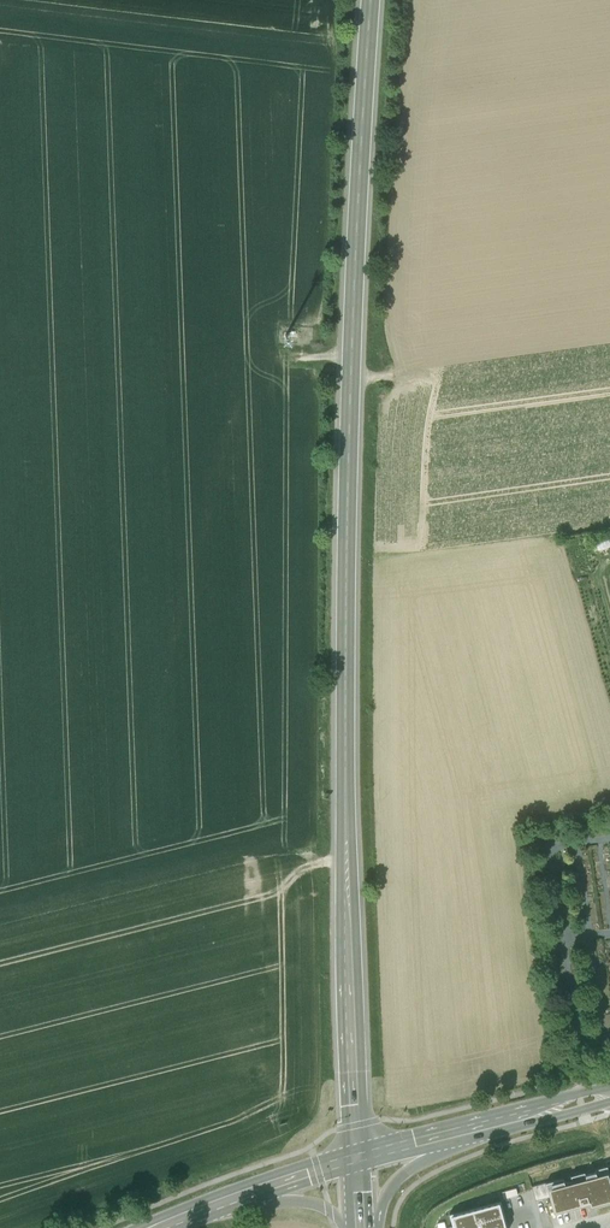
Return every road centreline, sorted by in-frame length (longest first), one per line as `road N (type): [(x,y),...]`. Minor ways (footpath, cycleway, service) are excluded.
road 1 (secondary): [(357,1158),(345,628),(370,0)]
road 2 (secondary): [(357,1158),(201,1210)]
road 3 (secondary): [(201,1210),(298,1201),(328,1210),(347,1227)]
road 4 (secondary): [(373,1227),(395,1182),(476,1128)]
road 5 (secondary): [(609,1094),(476,1128)]
road 6 (secondary): [(476,1128),(357,1158)]

